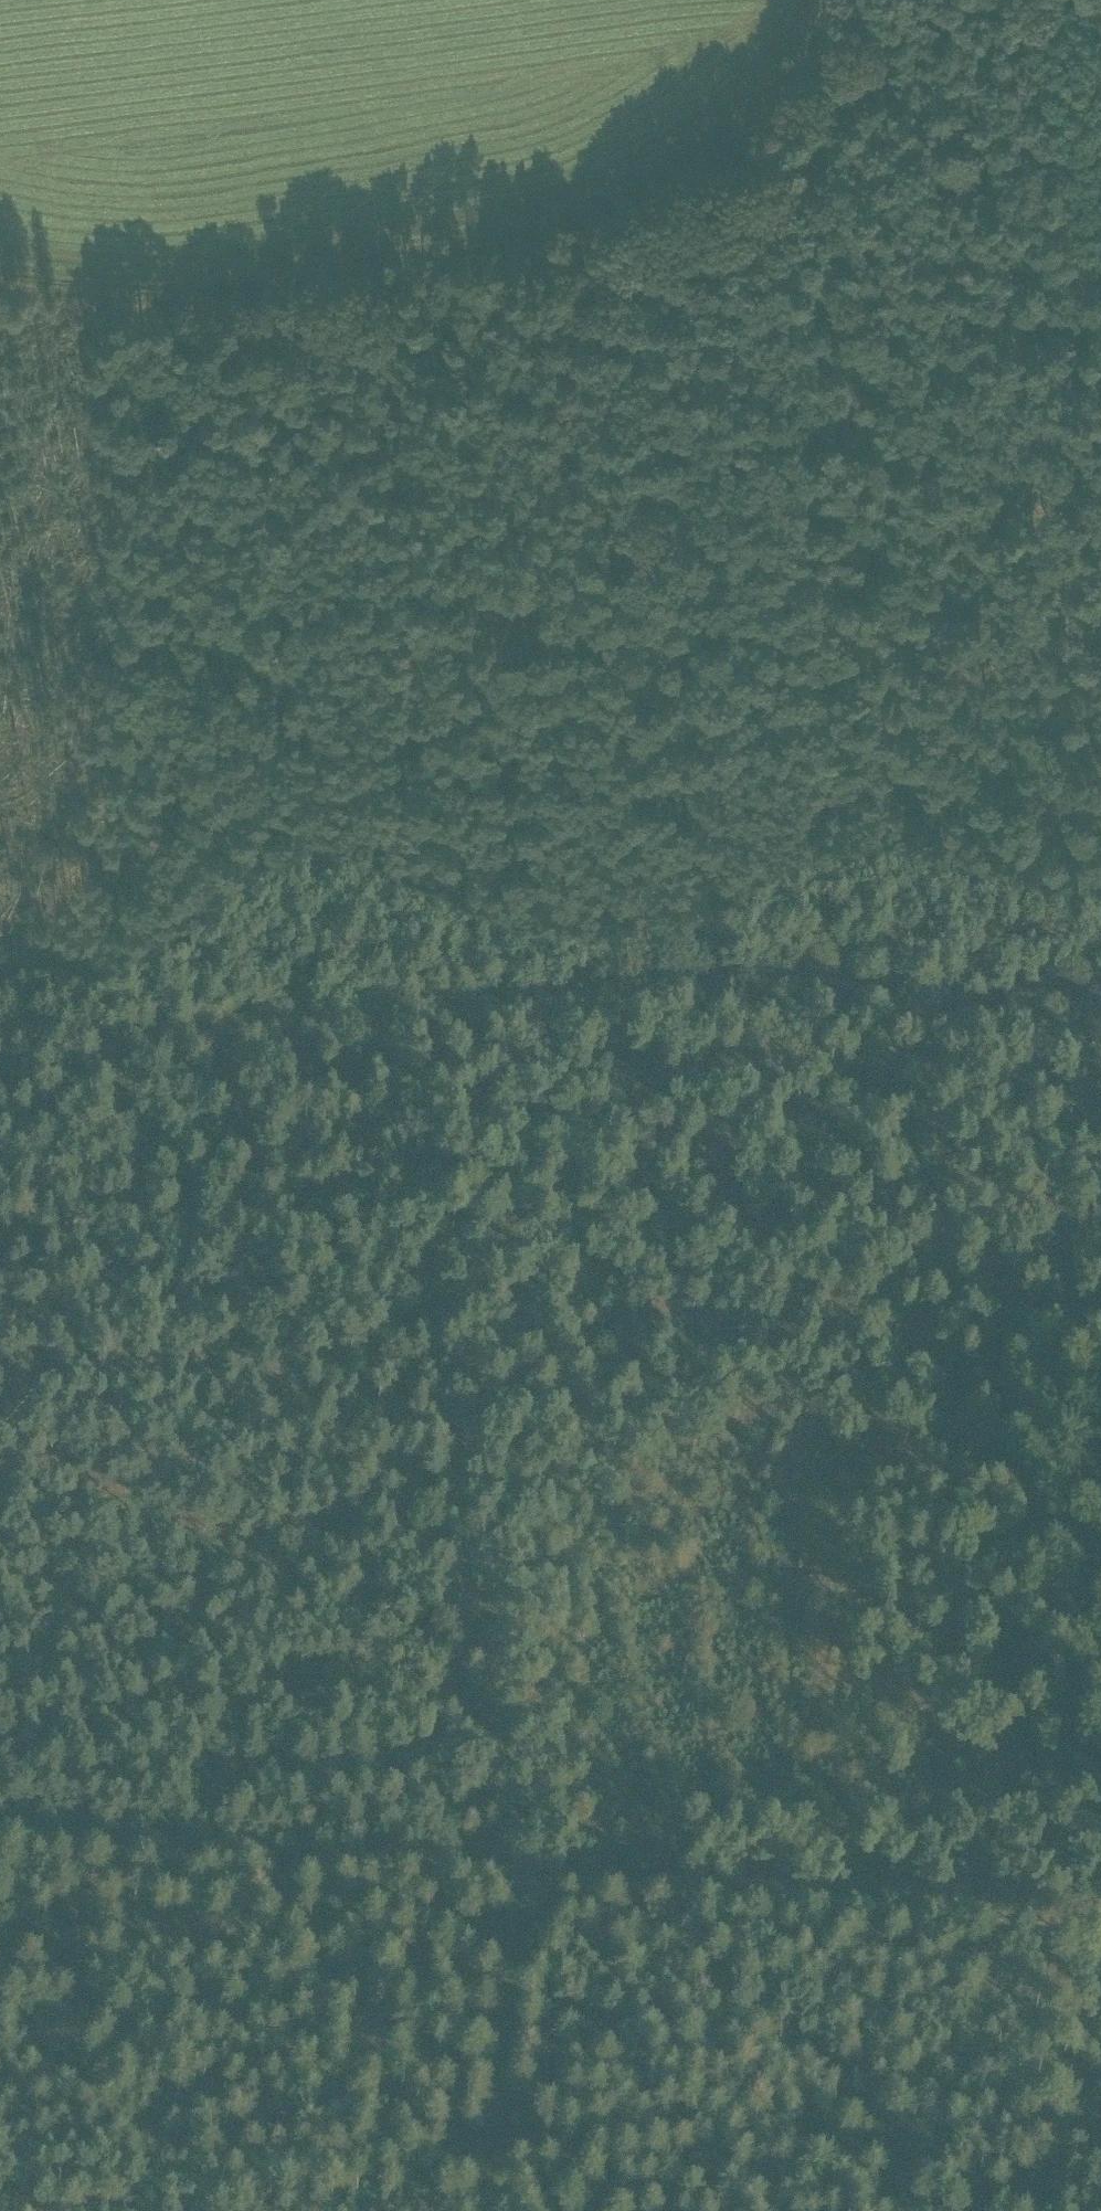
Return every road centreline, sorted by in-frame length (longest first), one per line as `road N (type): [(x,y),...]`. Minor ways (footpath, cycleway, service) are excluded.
road 1 (track): [(475,2210),(510,1874),(367,1003)]
road 2 (track): [(0,1034),(812,965),(877,1007),(1100,982)]
road 3 (track): [(0,1835),(1100,1919)]
road 4 (track): [(0,280),(168,296),(515,237),(648,191),(751,135),(825,64),(888,28),(965,0)]
road 5 (track): [(1100,1728),(877,1007)]
road 6 (track): [(1092,1918),(1013,2210)]

